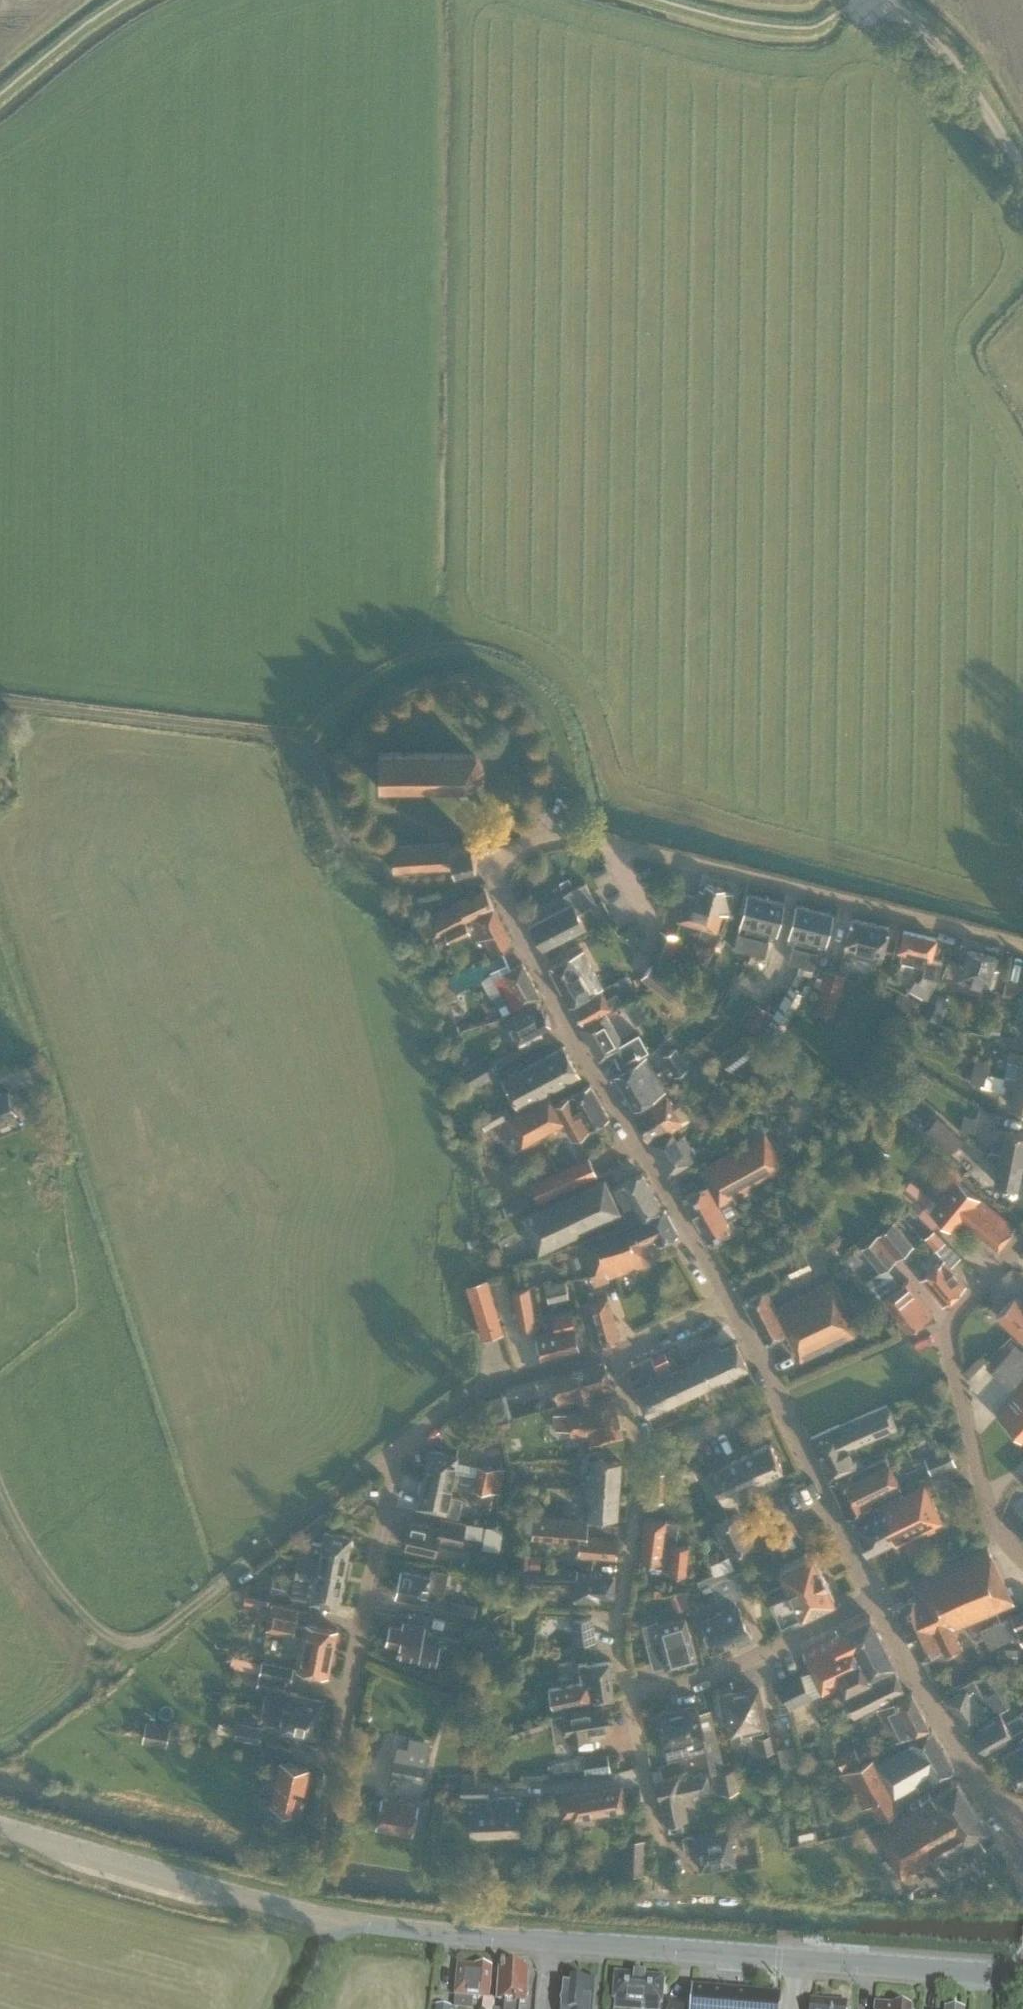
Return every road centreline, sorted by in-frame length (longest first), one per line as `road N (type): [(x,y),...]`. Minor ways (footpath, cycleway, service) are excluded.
road 1 (tertiary): [(1022,1975),(339,1921),(0,1827)]
road 2 (residential): [(489,866),(412,882),(372,868),(338,834),(319,769),(294,740),(0,702)]
road 3 (residential): [(1022,947),(585,835),(554,835),(489,866)]
road 4 (residential): [(489,866),(598,1076),(730,1299)]
road 5 (residential): [(319,1837),(395,1447)]
road 6 (residential): [(1022,1560),(1001,1537),(987,1504),(947,1334),(949,1317),(1022,1236)]
road 7 (residential): [(628,1692),(618,1634),(639,1464),(614,1347)]
road 8 (residential): [(730,1299),(874,1596)]
road 9 (residential): [(874,1596),(994,1803),(1022,1814)]
road 10 (residential): [(628,1692),(702,1679),(874,1596)]
road 11 (residential): [(395,1447),(503,1378),(614,1347)]
road 12 (residential): [(395,1447),(219,1584)]
road 13 (unclassified): [(1022,167),(940,46),(892,0)]
road 14 (residential): [(668,1886),(628,1692)]
road 15 (residential): [(614,1347),(730,1299)]

